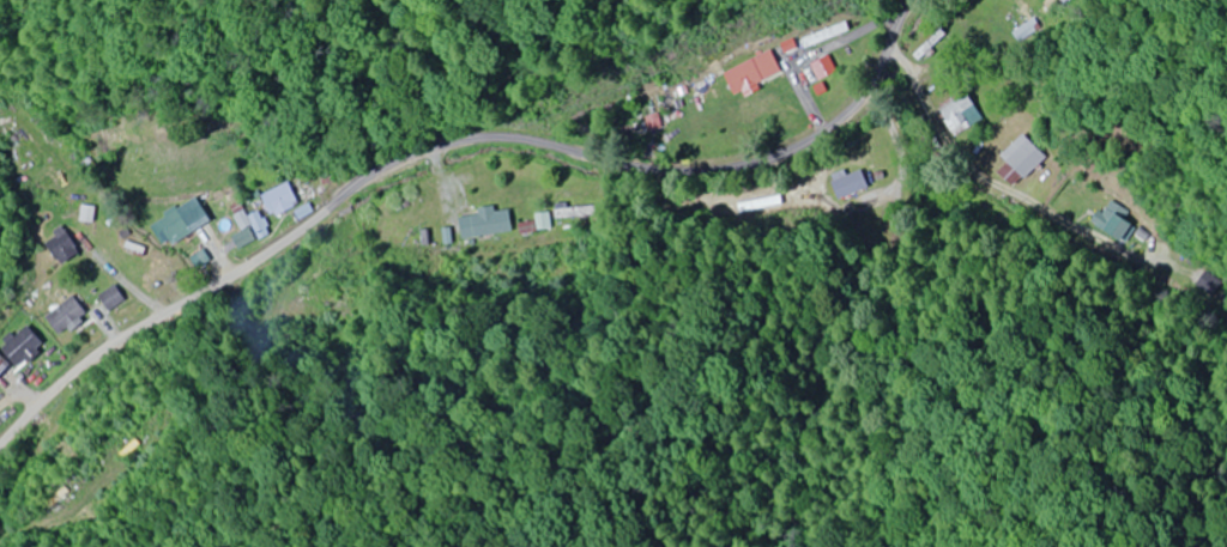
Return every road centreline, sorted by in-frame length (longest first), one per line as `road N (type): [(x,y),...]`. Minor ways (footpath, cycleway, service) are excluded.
road 1 (residential): [(0,402),(155,276),(346,160),(642,147),(751,109),(865,0)]
road 2 (residential): [(0,462),(91,515),(139,523),(183,546)]

